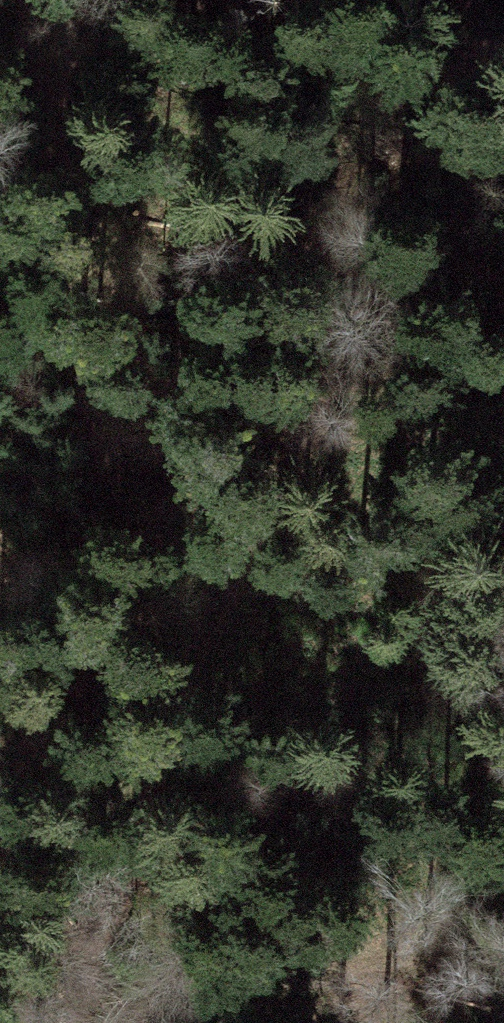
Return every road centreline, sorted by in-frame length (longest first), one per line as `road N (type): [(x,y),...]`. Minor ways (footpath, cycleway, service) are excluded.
road 1 (track): [(503,141),(302,417),(116,986),(114,1022)]
road 2 (track): [(101,0),(73,94),(86,257),(221,666)]

